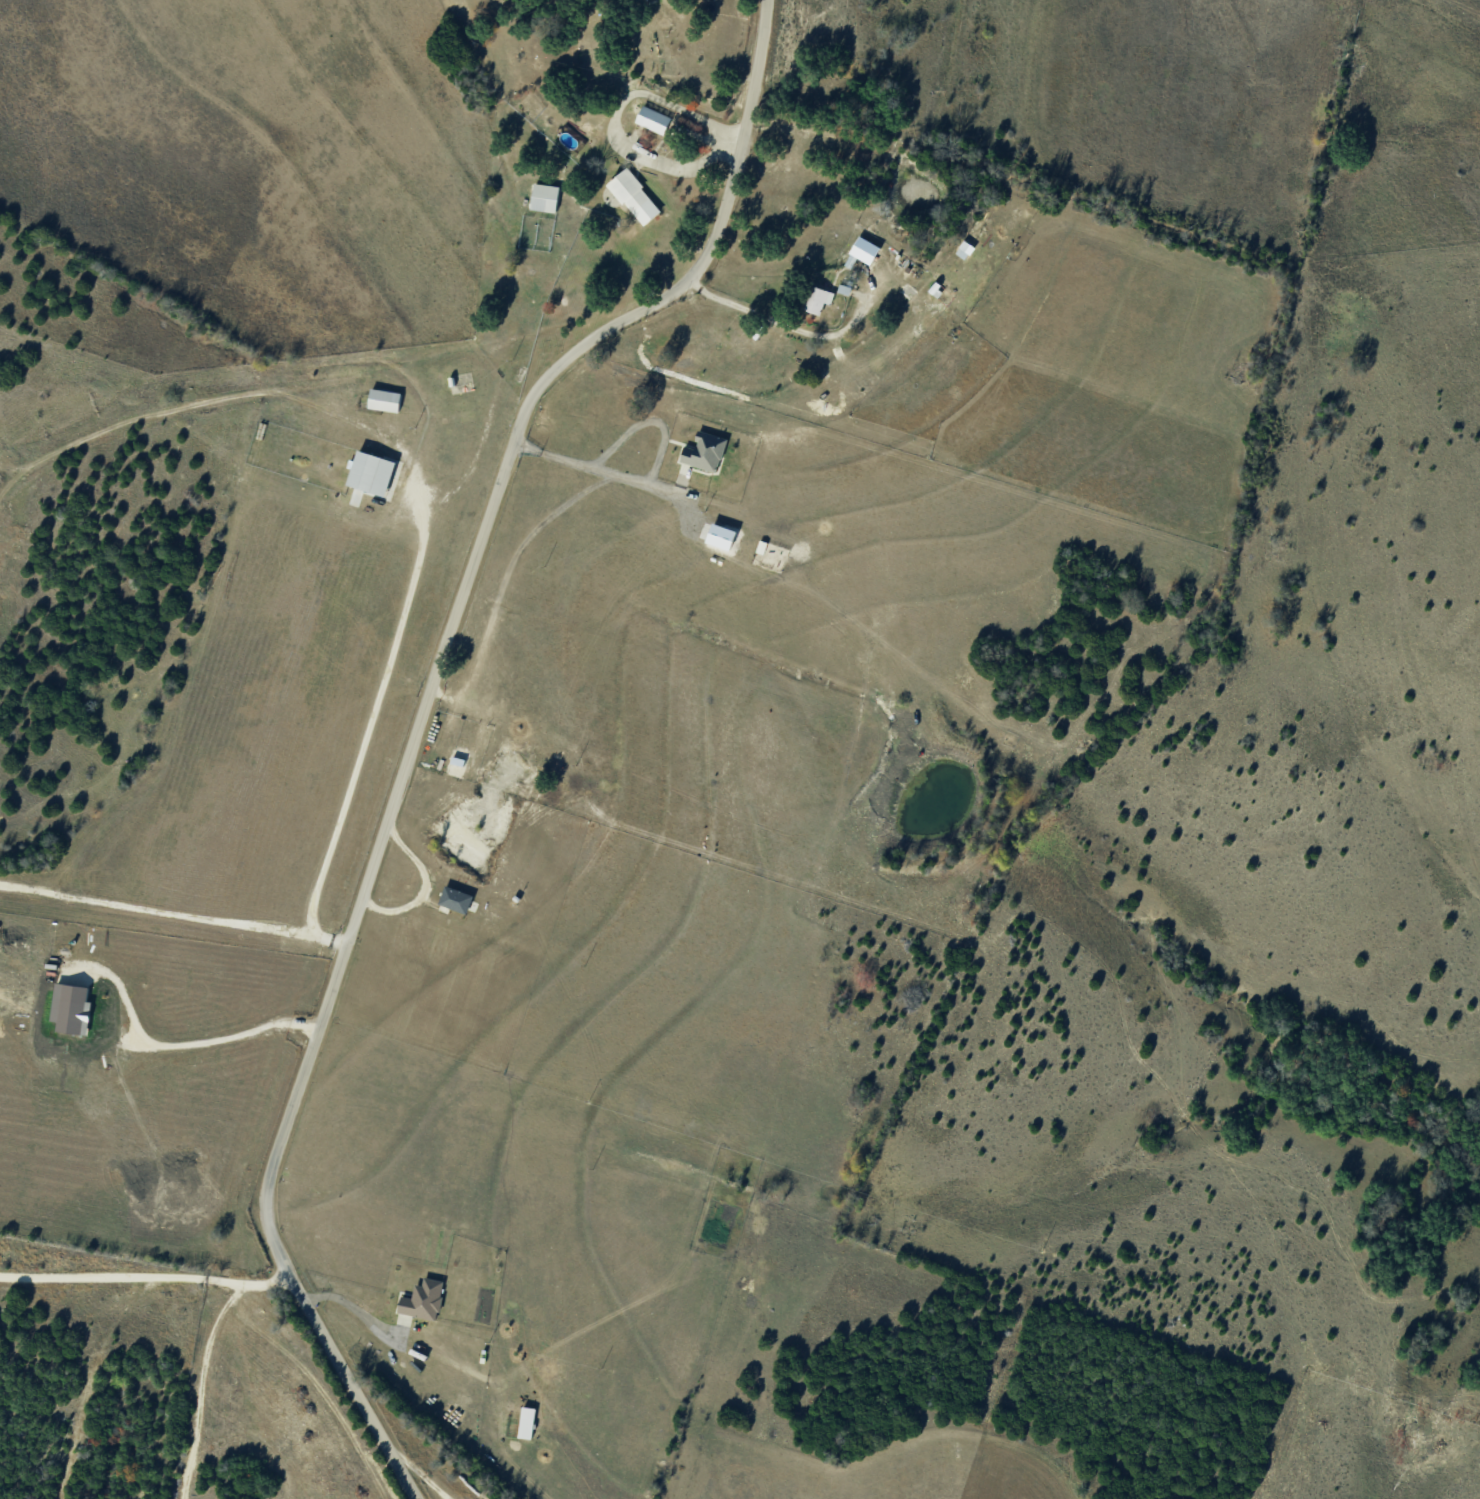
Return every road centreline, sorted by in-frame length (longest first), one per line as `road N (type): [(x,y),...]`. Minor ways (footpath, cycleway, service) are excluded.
road 1 (residential): [(418,1498),(271,1246),(263,1206),(531,401),(568,354),(651,314),(696,277),(720,232),(749,127),(768,0)]
road 2 (residential): [(348,942),(0,885)]

